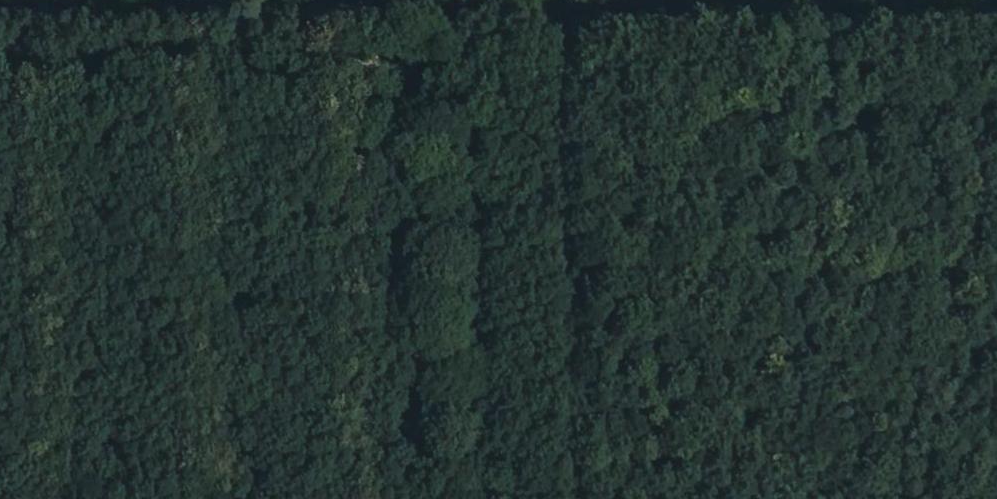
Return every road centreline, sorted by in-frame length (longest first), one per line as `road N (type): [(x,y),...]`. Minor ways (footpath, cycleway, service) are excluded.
road 1 (track): [(0,6),(545,18),(531,417),(549,452),(549,498)]

